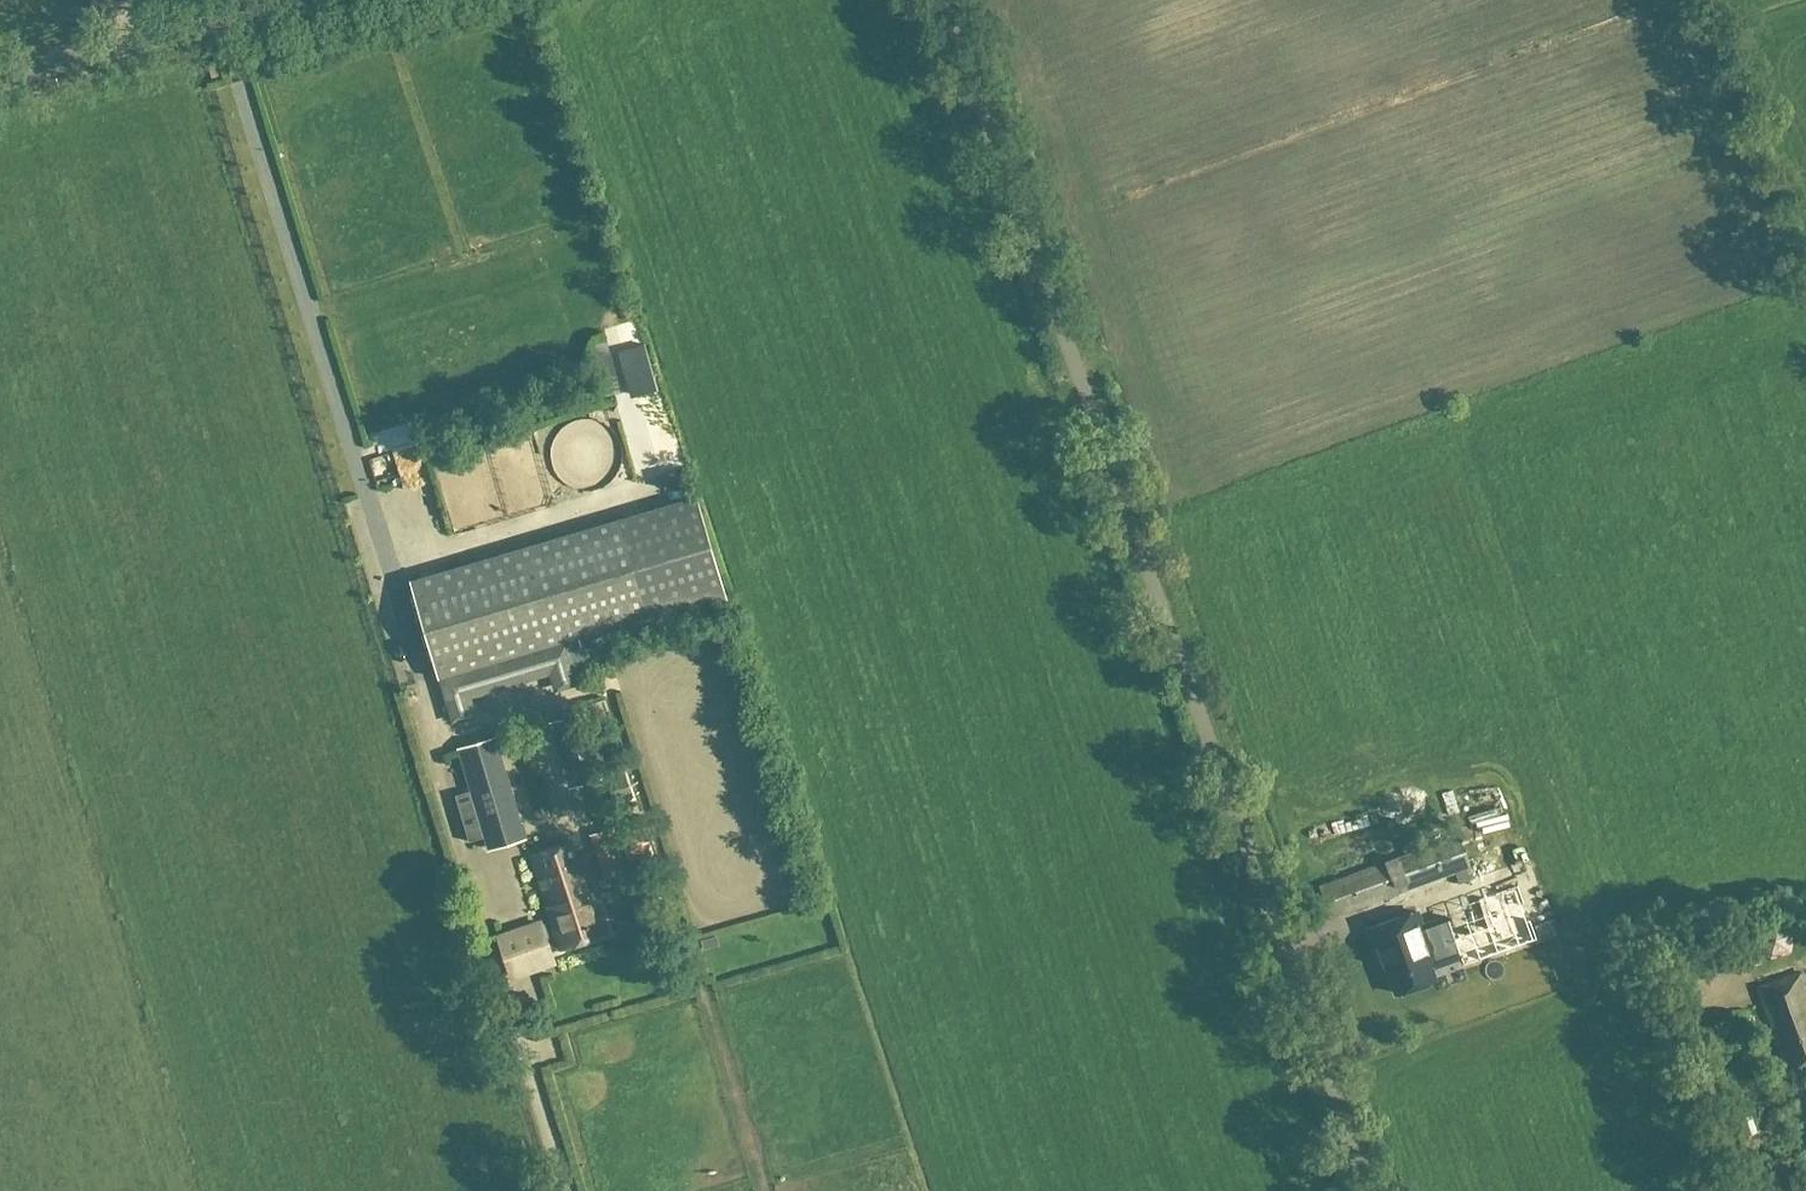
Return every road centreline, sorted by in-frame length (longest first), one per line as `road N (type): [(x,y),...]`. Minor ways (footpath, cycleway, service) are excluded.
road 1 (unclassified): [(1376,1190),(944,0)]
road 2 (unclassified): [(0,86),(322,0)]

